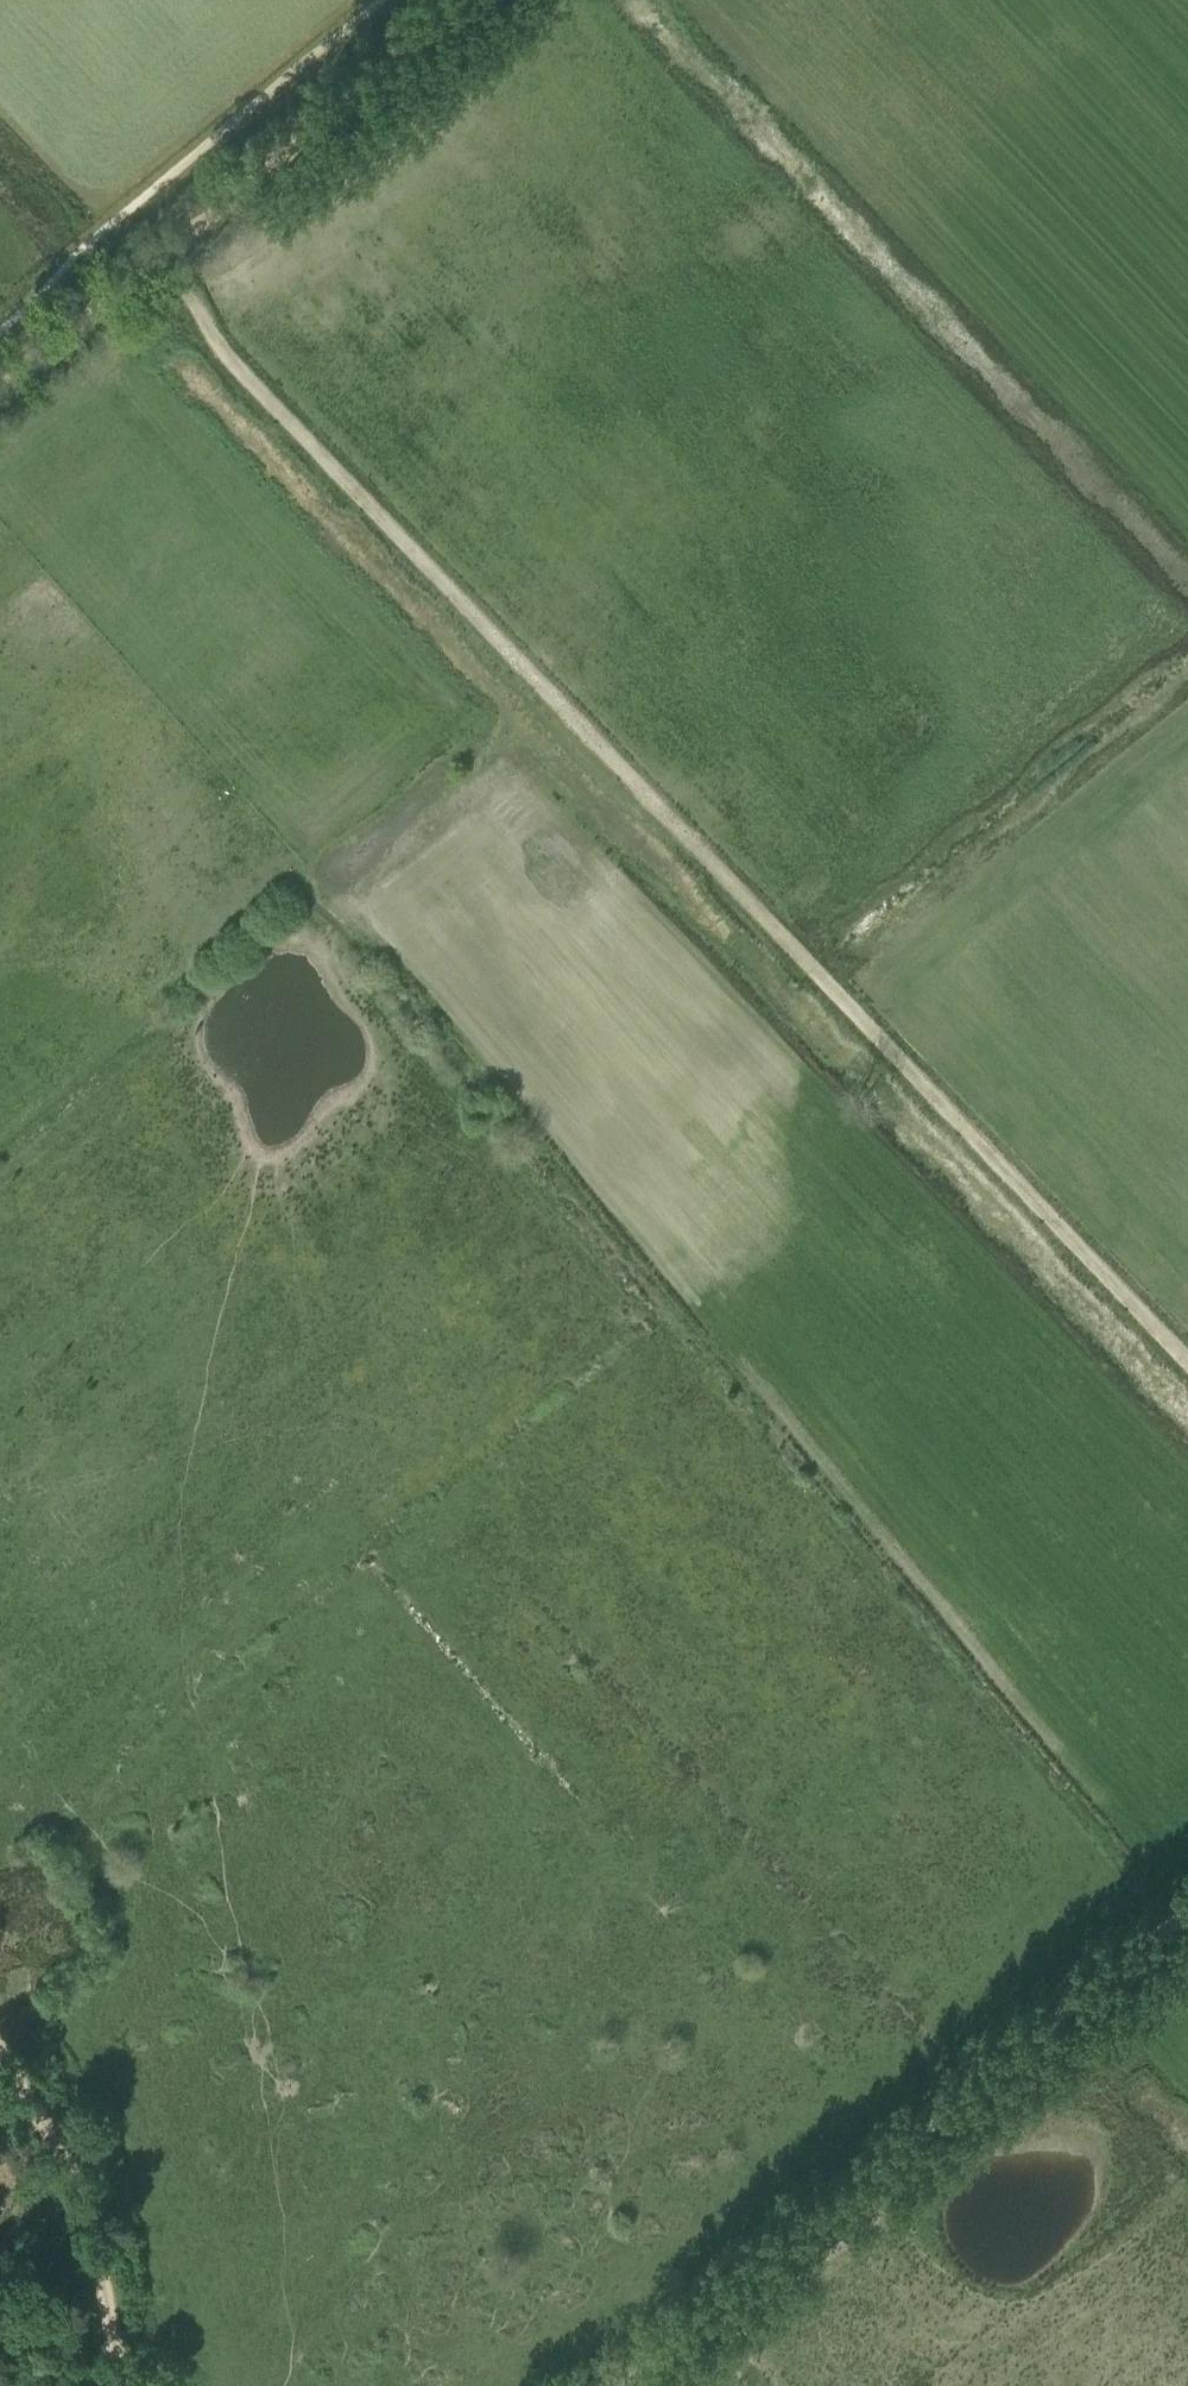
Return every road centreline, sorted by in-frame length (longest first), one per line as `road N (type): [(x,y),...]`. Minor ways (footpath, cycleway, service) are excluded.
road 1 (track): [(613,2385),(1187,1913)]
road 2 (track): [(0,387),(469,0)]
road 3 (track): [(0,2061),(82,2201),(121,2385)]

